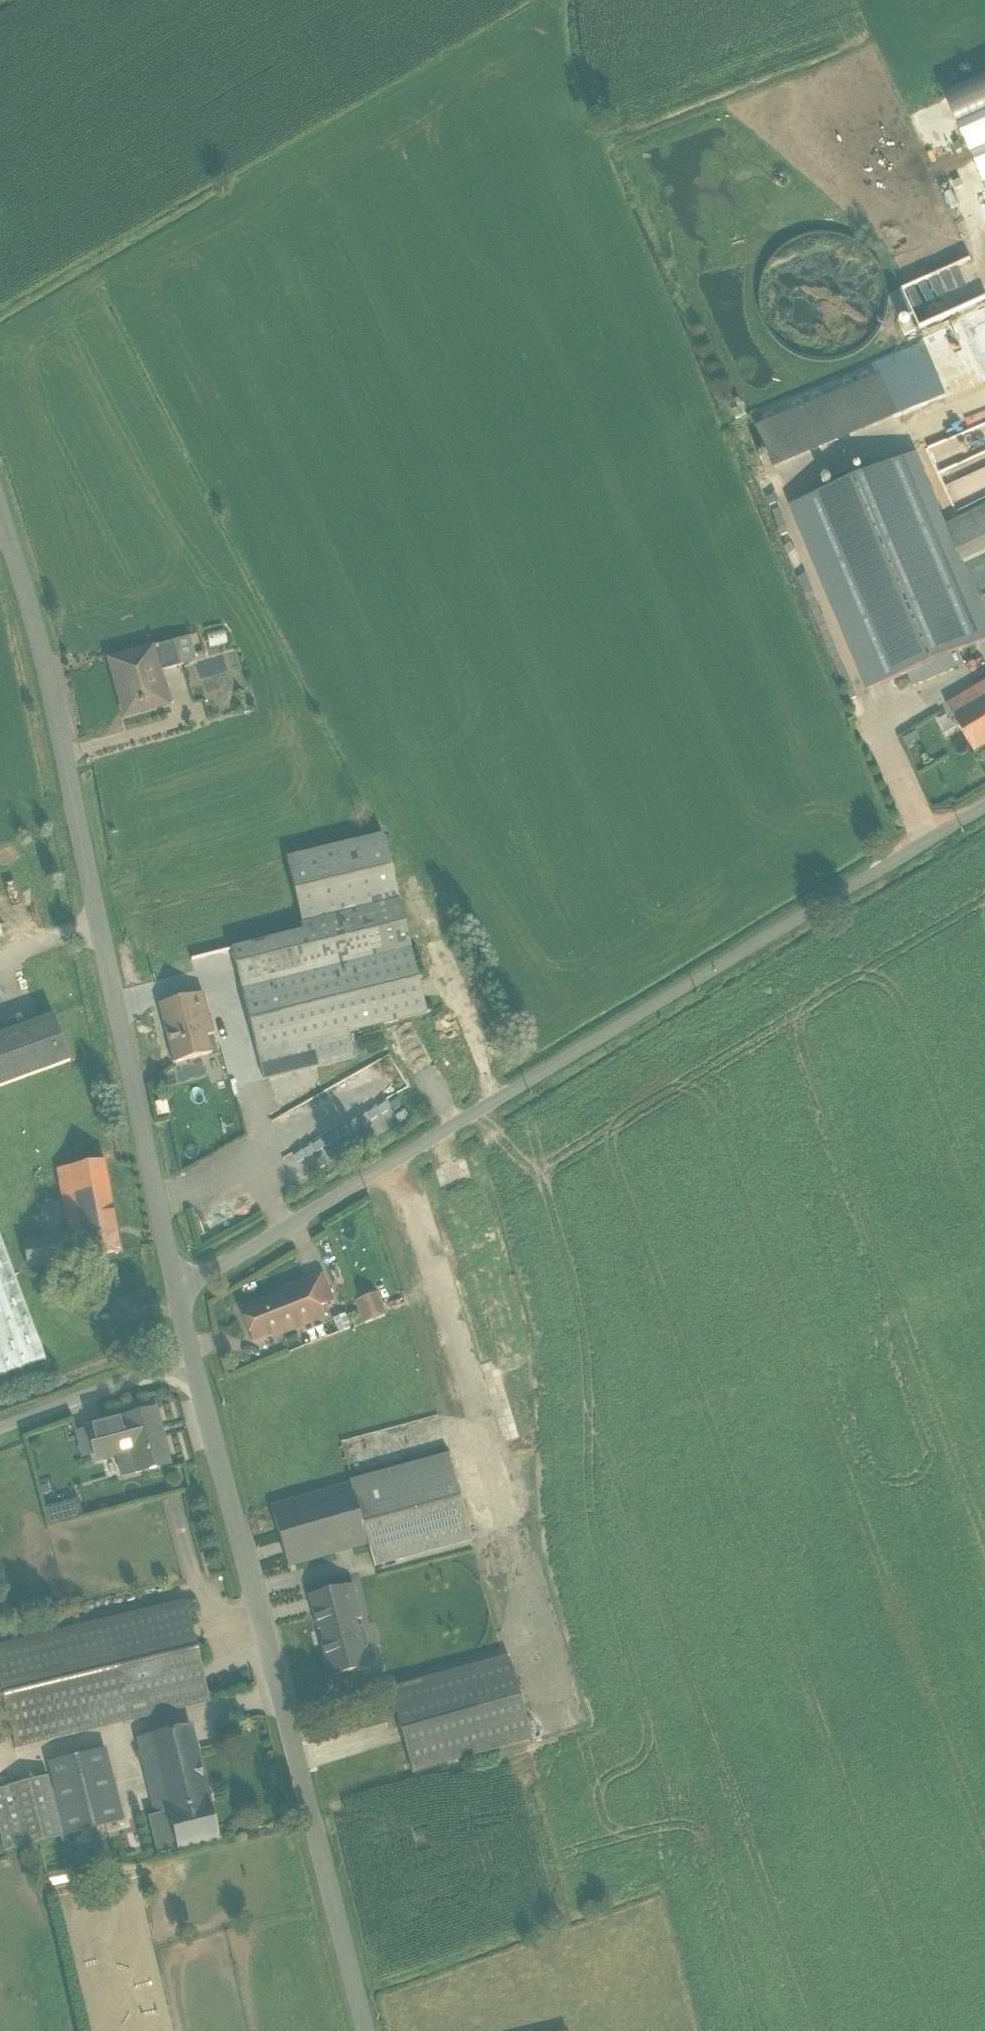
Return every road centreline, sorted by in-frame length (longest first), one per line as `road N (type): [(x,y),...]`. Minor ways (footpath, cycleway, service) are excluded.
road 1 (unclassified): [(984,807),(176,1294)]
road 2 (unclassified): [(176,1294),(56,715),(0,511)]
road 3 (unclassified): [(193,1354),(367,2030)]
road 4 (unclassified): [(0,1425),(193,1354)]

